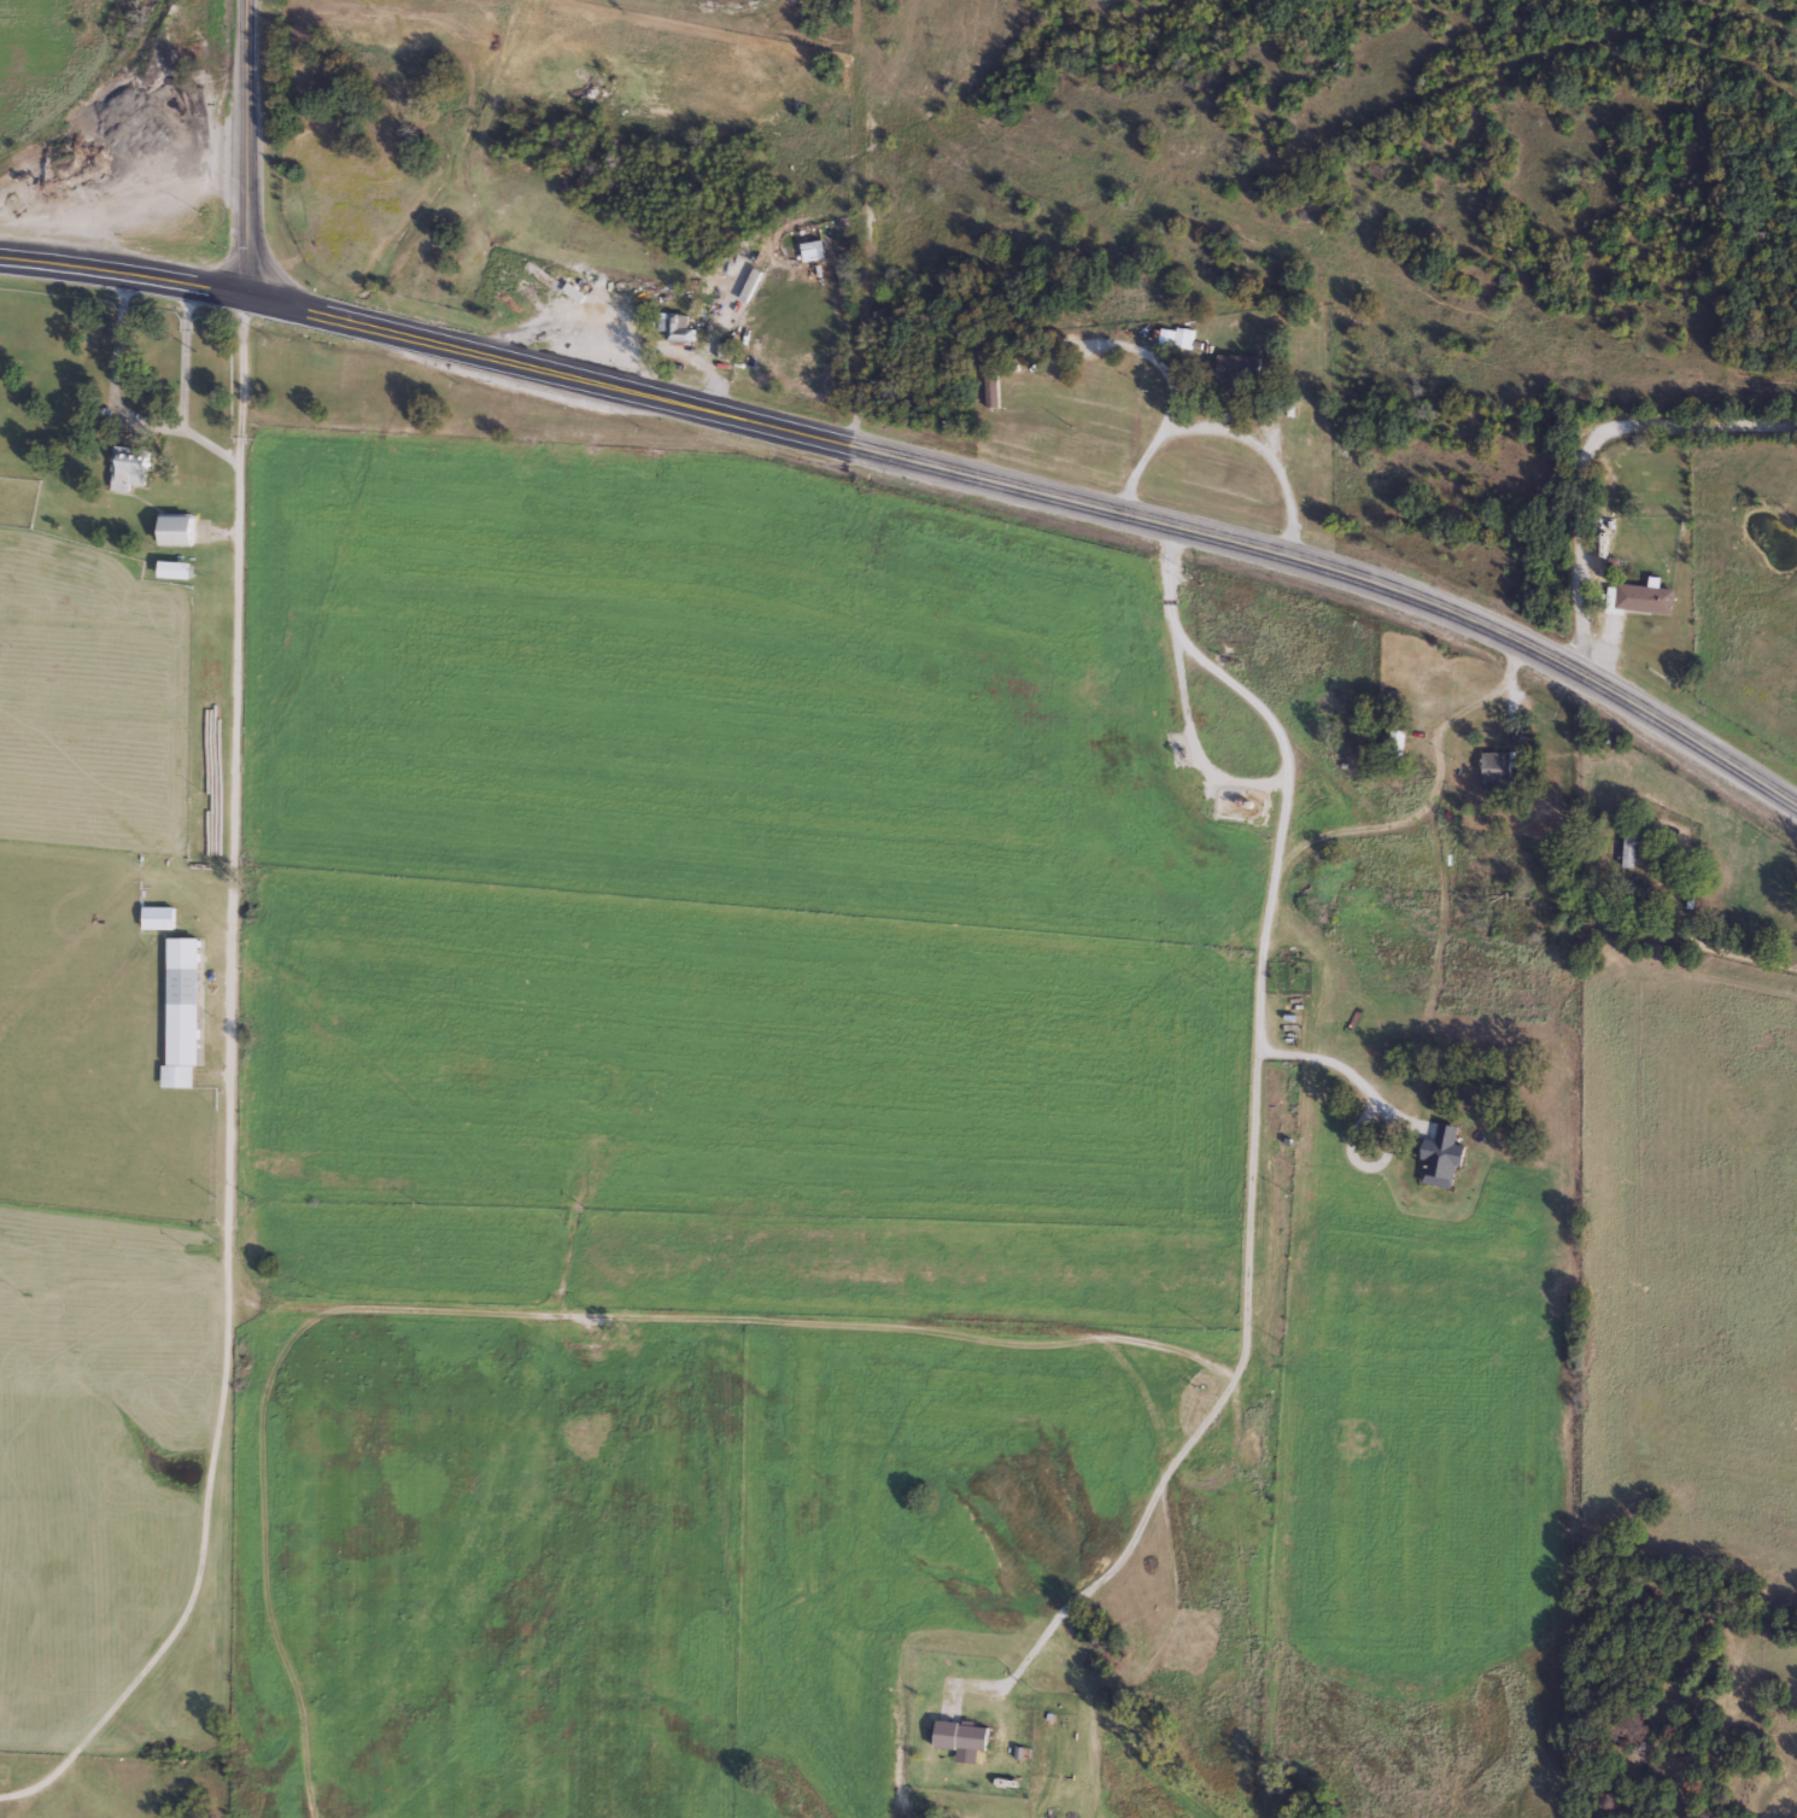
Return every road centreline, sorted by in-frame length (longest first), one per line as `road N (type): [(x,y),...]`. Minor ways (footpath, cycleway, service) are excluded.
road 1 (secondary): [(244,294),(1399,589),(1489,626),(1641,707),(1796,805)]
road 2 (residential): [(0,1792),(34,1788),(104,1725),(187,1631),(226,1440),(238,1293),(244,294)]
road 3 (residential): [(1612,691),(1586,645),(1629,481),(1666,462),(1796,457)]
road 4 (secondary): [(244,294),(254,0)]
road 5 (secondary): [(0,257),(244,294)]

